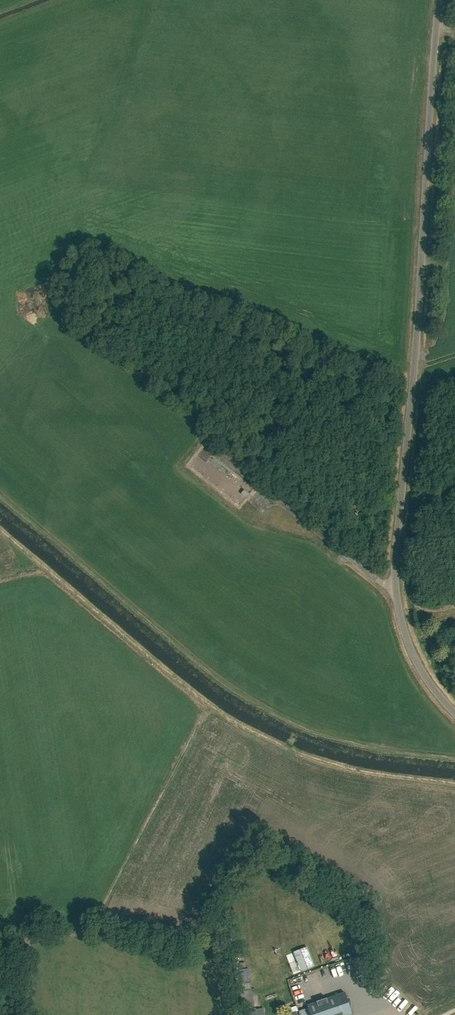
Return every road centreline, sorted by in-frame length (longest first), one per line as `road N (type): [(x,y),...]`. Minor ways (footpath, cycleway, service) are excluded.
road 1 (unclassified): [(454,712),(417,666),(394,586),(439,0)]

